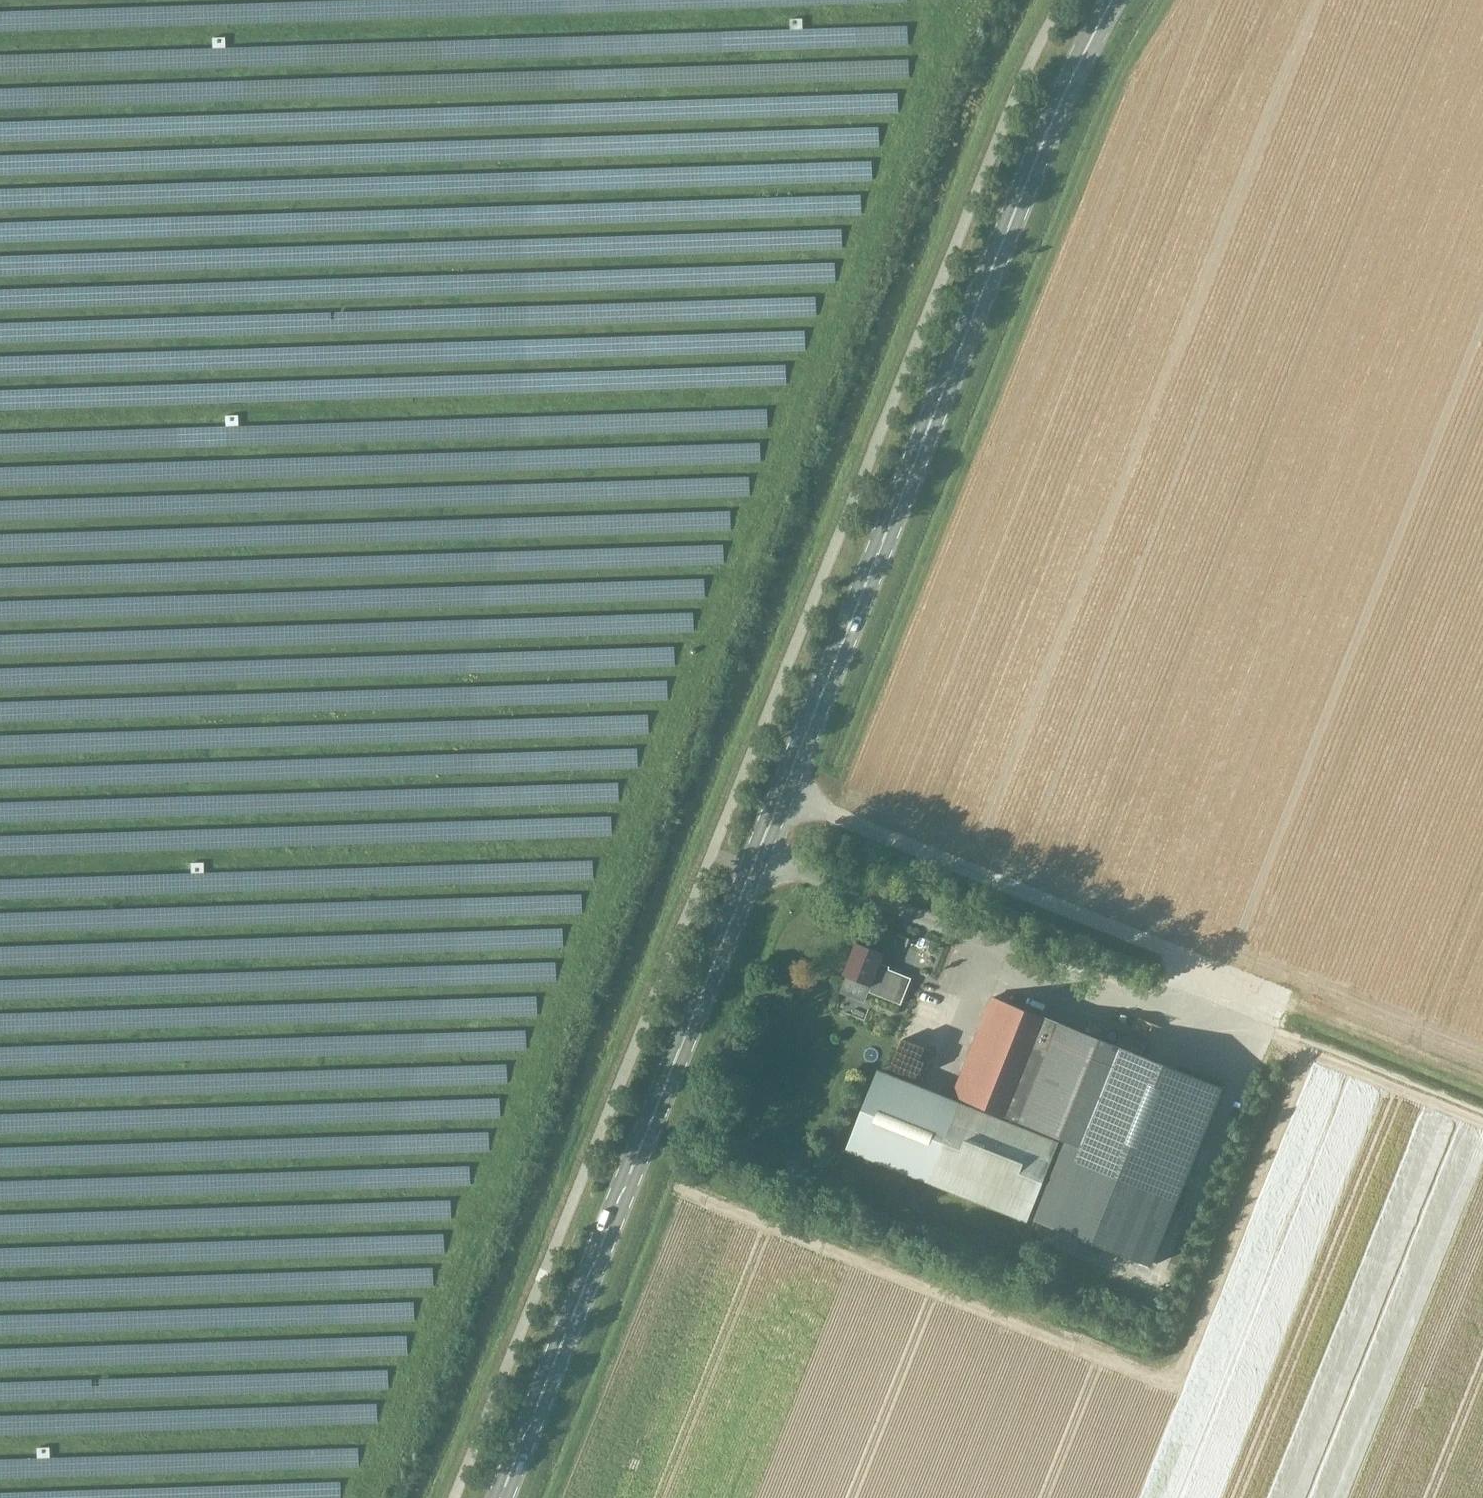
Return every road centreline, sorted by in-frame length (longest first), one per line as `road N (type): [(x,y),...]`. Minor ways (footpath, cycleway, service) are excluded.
road 1 (primary): [(500,1497),(1021,195),(1111,0)]

